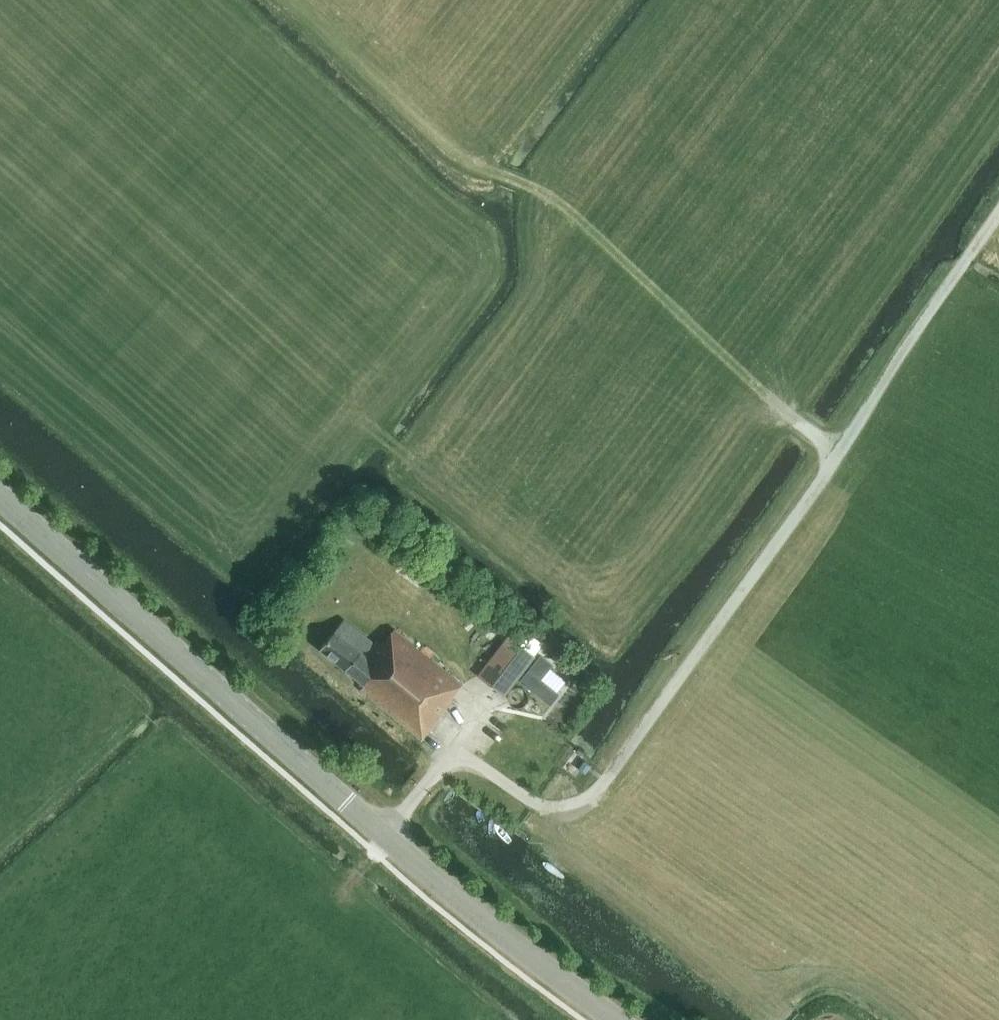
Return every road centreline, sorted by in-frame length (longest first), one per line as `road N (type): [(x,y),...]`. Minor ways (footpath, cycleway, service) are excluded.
road 1 (secondary): [(618,1019),(382,834),(0,497)]
road 2 (track): [(609,773),(832,469),(998,214)]

